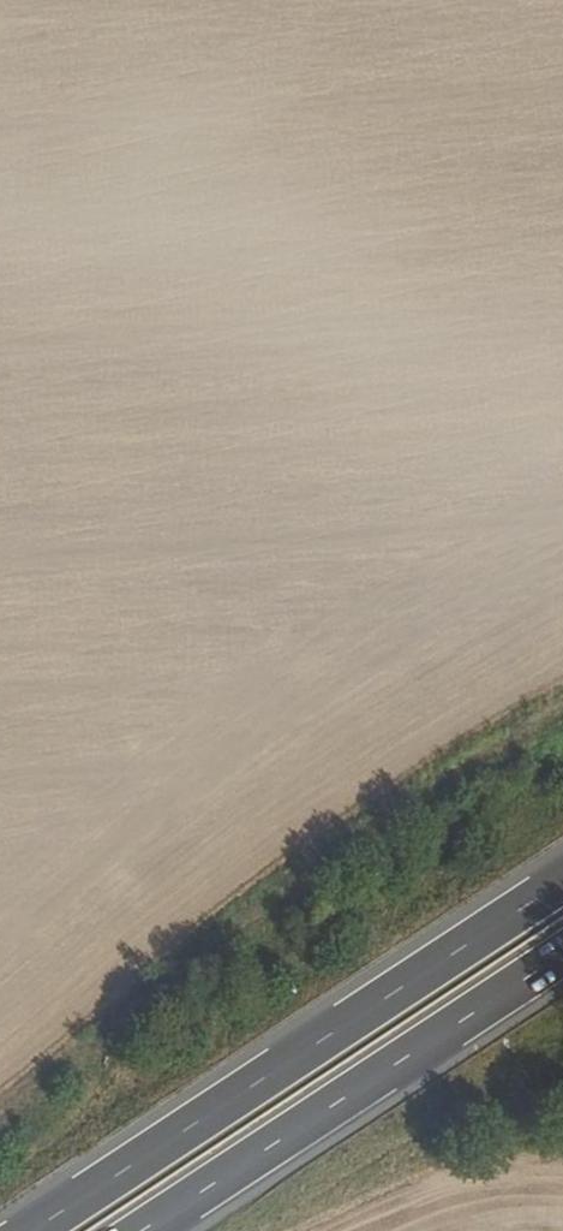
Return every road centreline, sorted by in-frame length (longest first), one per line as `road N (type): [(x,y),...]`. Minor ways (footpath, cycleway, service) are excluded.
road 1 (track): [(0,1118),(354,852),(562,718)]
road 2 (trunk): [(562,881),(30,1230)]
road 3 (trunk): [(139,1230),(562,952)]

